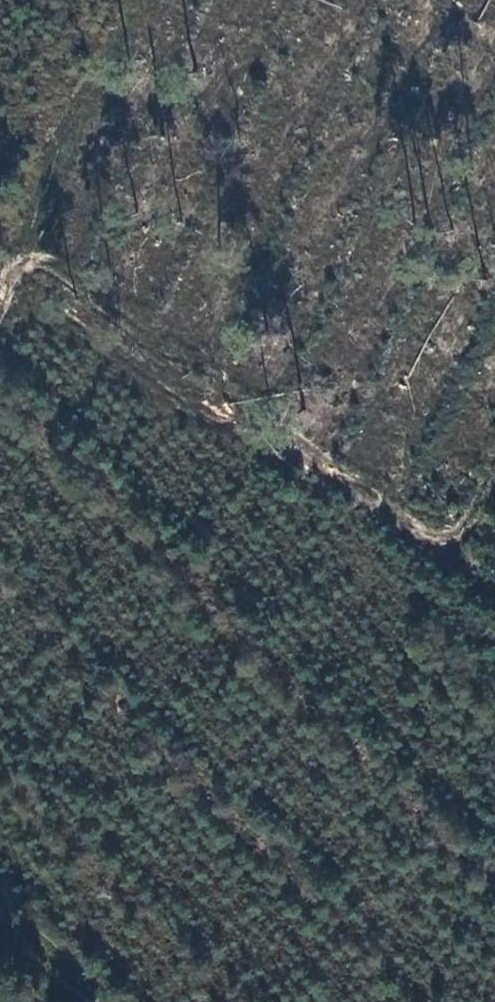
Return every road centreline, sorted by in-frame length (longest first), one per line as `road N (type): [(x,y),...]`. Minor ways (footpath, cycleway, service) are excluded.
road 1 (track): [(0,906),(103,1001)]

